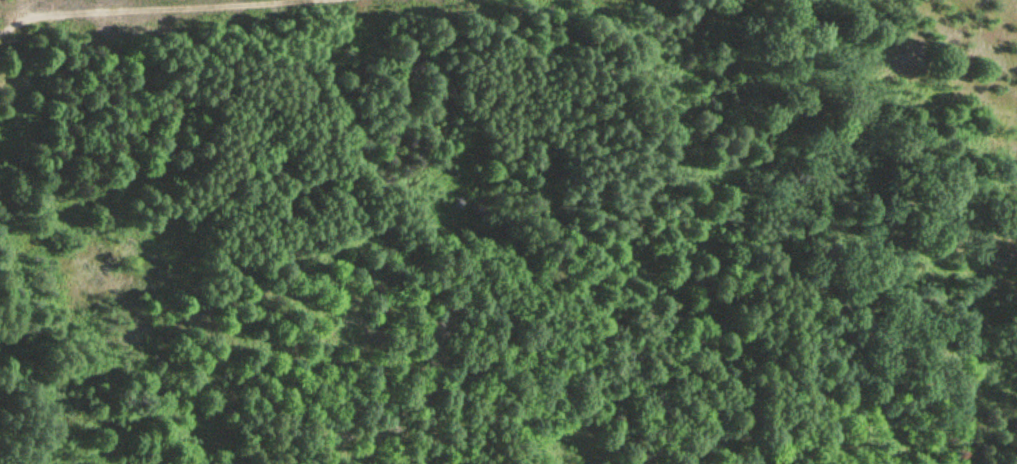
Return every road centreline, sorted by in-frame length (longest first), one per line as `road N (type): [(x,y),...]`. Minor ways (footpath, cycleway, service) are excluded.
road 1 (track): [(0,37),(4,28),(332,0)]

